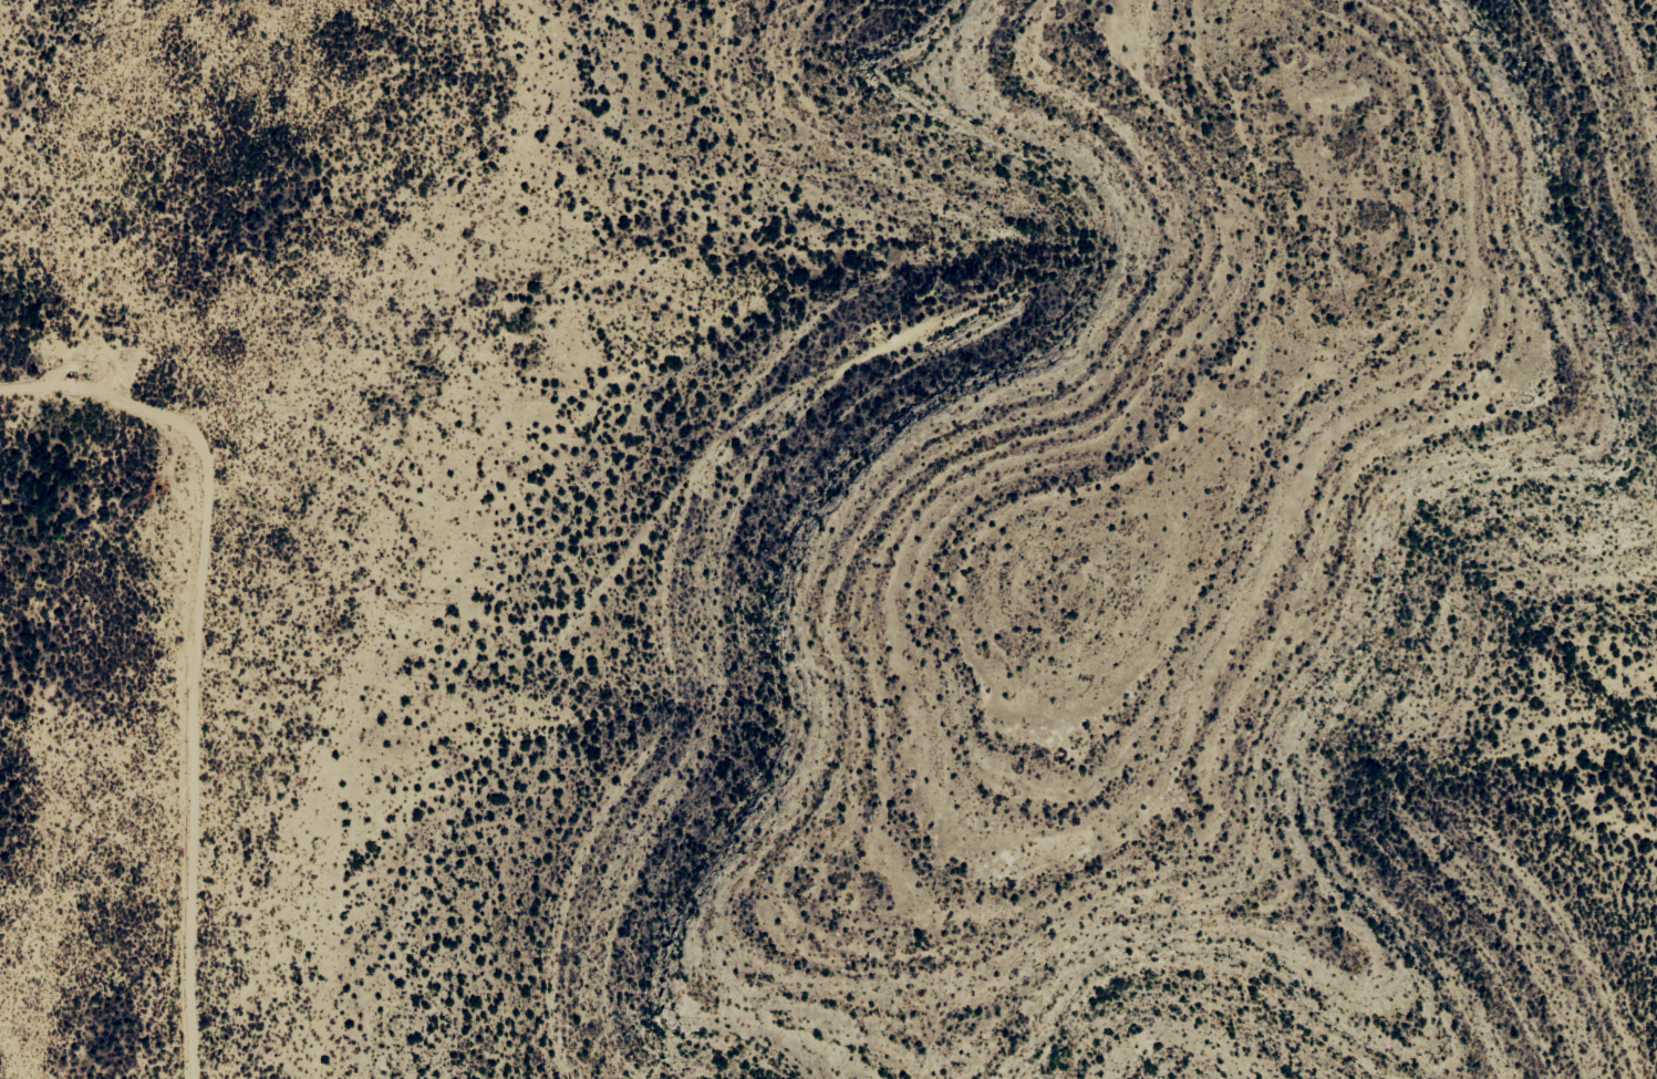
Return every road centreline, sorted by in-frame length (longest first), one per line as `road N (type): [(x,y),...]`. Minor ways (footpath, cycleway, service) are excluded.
road 1 (track): [(0,380),(111,388),(193,426),(226,481),(209,977),(190,1078)]

